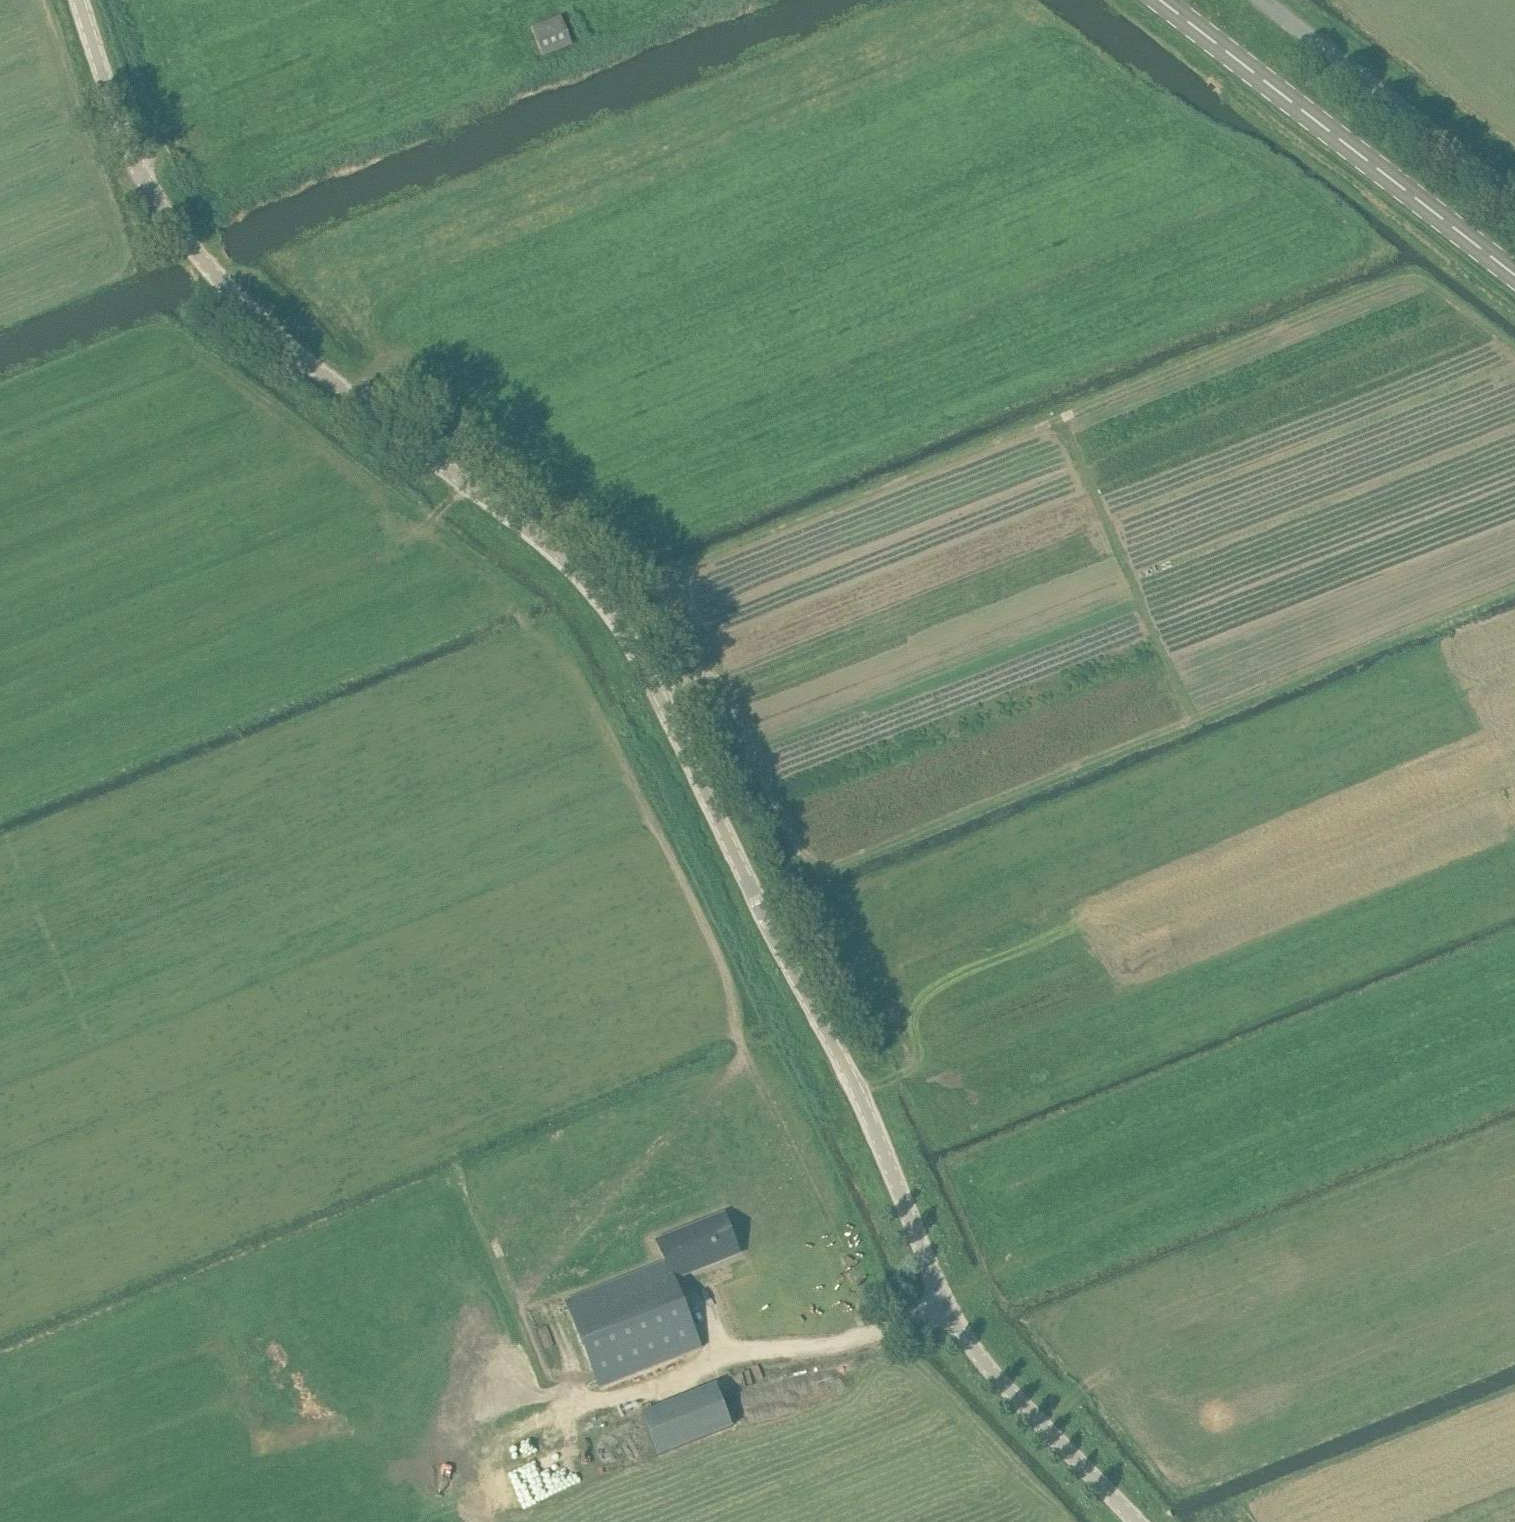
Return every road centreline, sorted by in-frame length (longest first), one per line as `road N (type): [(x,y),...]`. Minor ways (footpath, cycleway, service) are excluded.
road 1 (unclassified): [(1137,1521),(964,1338),(858,1090),(610,608),(582,573),(289,349),(212,271),(149,190),(122,136),(78,0)]
road 2 (secondary): [(1514,276),(1159,0)]
road 3 (unclassified): [(1514,193),(1264,0)]

